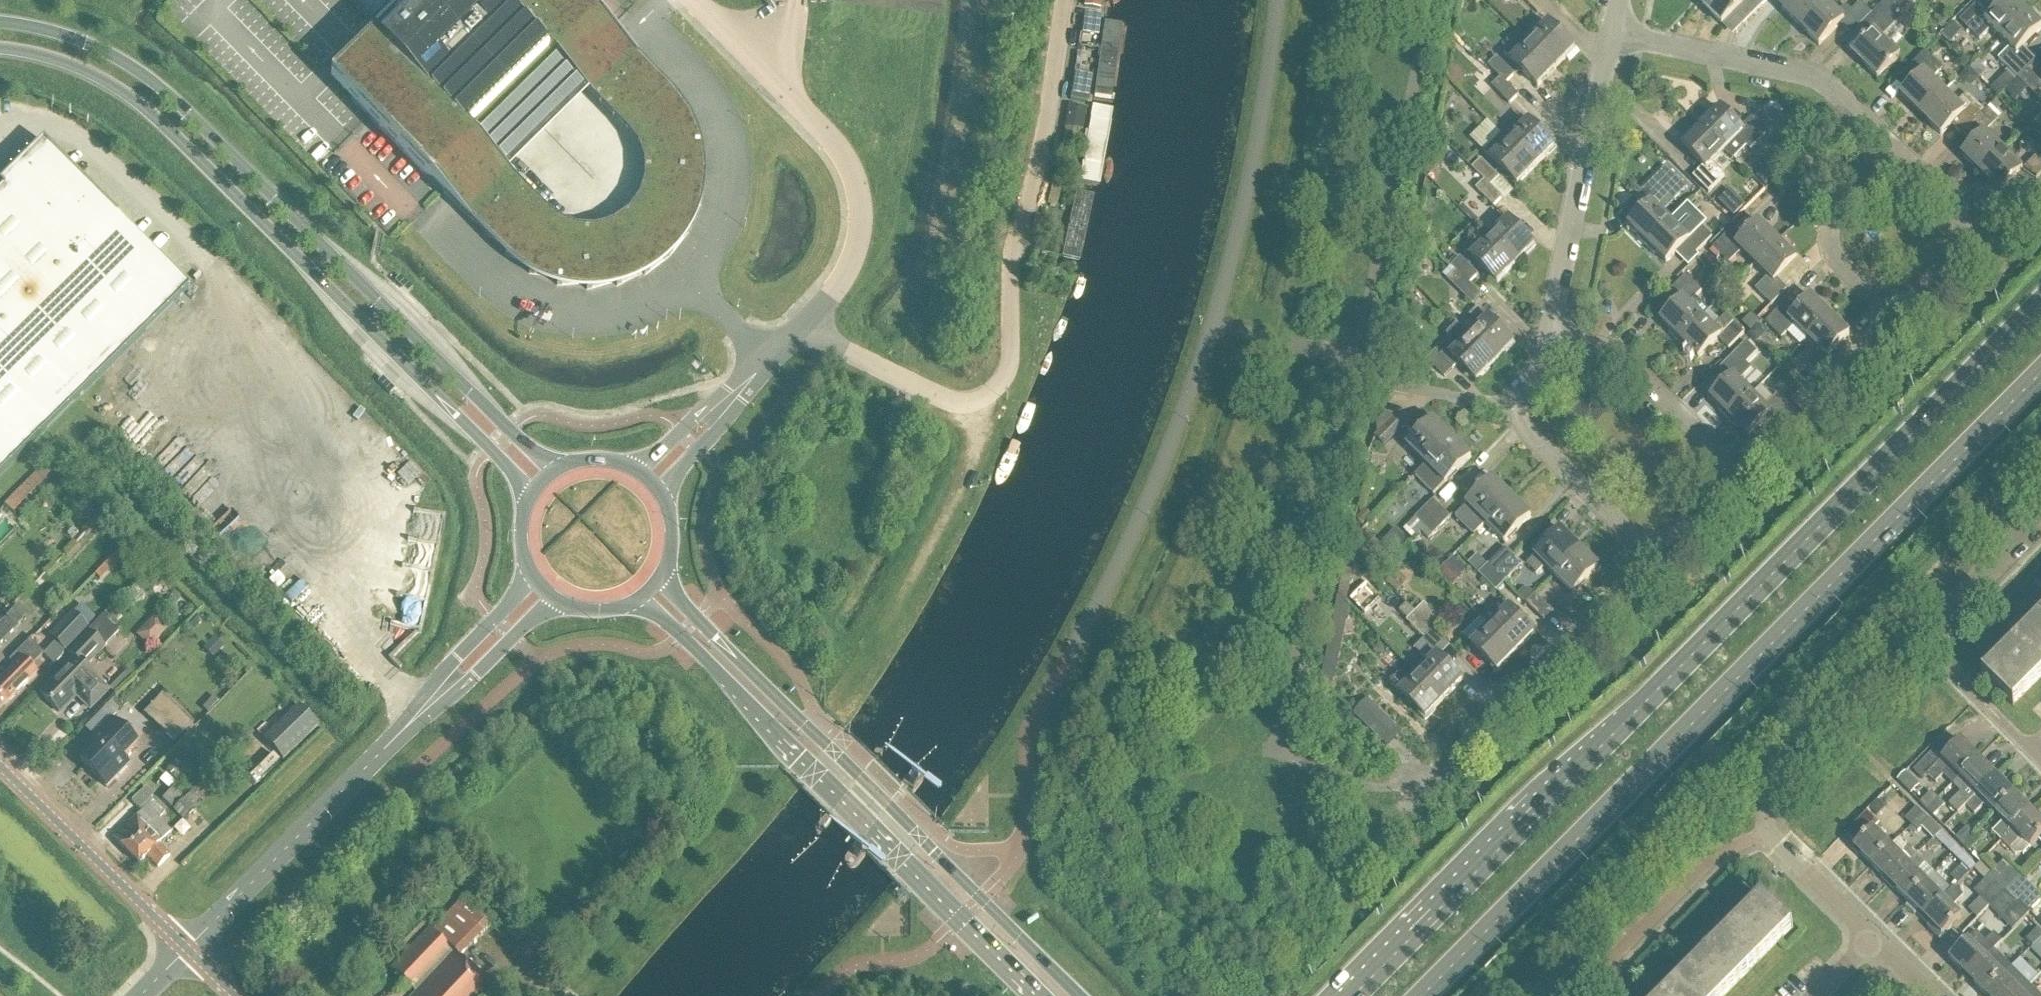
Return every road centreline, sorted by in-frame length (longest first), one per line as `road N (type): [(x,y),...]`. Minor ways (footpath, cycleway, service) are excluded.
road 1 (primary): [(2040,306),(1356,995)]
road 2 (primary): [(1424,995),(2040,376)]
road 3 (tertiary): [(553,473),(156,87),(61,39),(0,27)]
road 4 (tertiary): [(0,50),(57,61),(139,105),(531,497)]
road 5 (unclassified): [(1064,0),(1040,150),(1012,254),(1010,361),(996,391),(956,406),(832,346),(806,324)]
road 6 (tertiary): [(1078,995),(659,580)]
road 7 (residential): [(2040,514),(1771,798),(1773,839),(1874,939)]
road 8 (tertiary): [(639,600),(1045,995)]
road 9 (residential): [(1898,156),(1958,213),(1963,232),(1958,253),(1906,301),(1874,293),(1837,258),(1831,240),(1834,223),(1867,183)]
road 10 (residential): [(1654,561),(1717,499),(1718,459),(1608,346),(1557,352)]
road 11 (residential): [(1557,352),(1553,324),(1612,37)]
road 12 (residential): [(1612,37),(1808,76),(1898,156)]
road 13 (unclassified): [(410,725),(187,951)]
road 14 (residential): [(1433,784),(1654,561)]
road 15 (unclassified): [(806,324),(850,266),(860,206),(834,145),(756,65)]
road 16 (residential): [(1654,561),(1517,410),(1557,352)]
road 17 (unclassified): [(187,951),(0,769)]
road 18 (track): [(574,995),(744,806)]
road 19 (track): [(973,404),(982,447),(907,591)]
road 20 (unclassified): [(410,725),(562,604)]
road 21 (unclassified): [(531,575),(410,725)]
road 22 (unclassified): [(667,505),(675,479),(743,404),(758,373)]
road 23 (unclassified): [(758,373),(636,470)]

